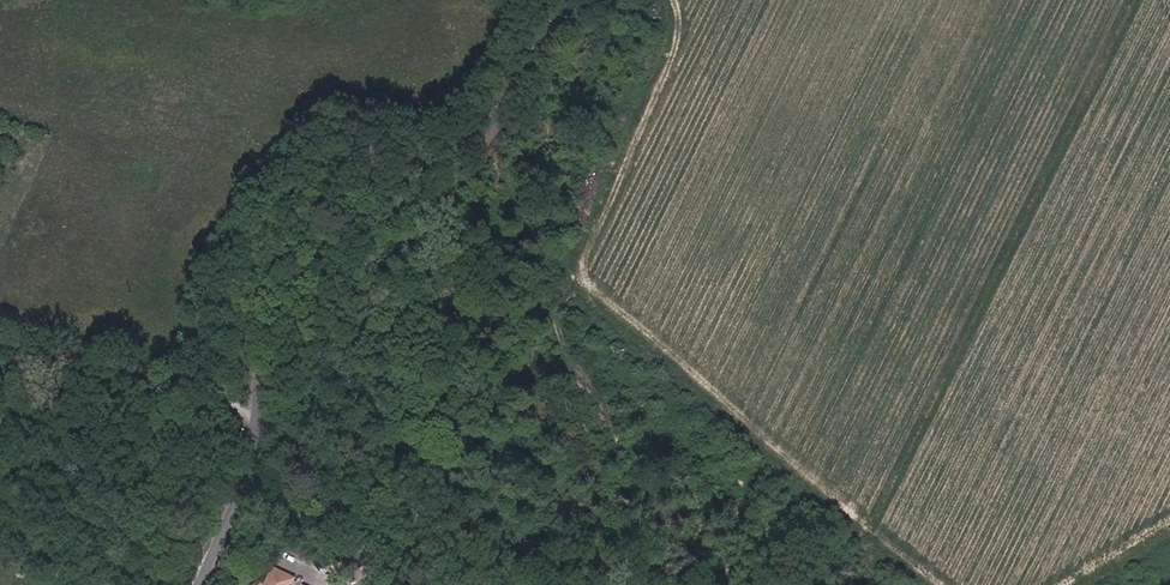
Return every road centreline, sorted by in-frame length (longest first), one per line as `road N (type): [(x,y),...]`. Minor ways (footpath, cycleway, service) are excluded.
road 1 (unclassified): [(584,0),(424,211),(341,219),(271,257),(254,337),(257,433),(200,584)]

